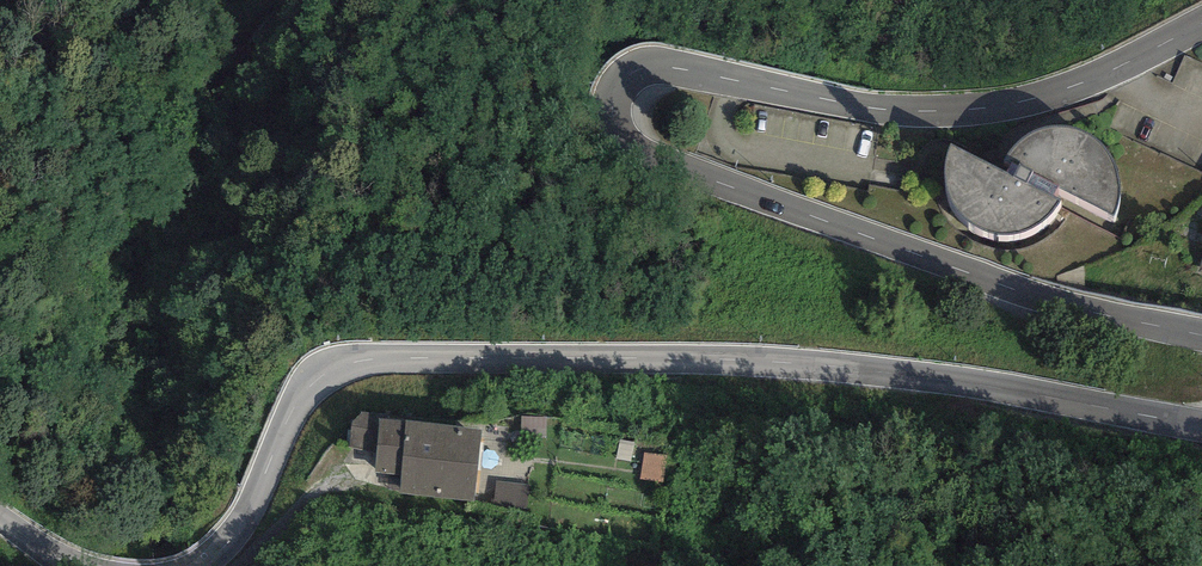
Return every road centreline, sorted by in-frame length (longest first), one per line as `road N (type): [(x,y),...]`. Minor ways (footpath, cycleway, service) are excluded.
road 1 (tertiary): [(1201,334),(1047,300),(649,155),(623,137),(612,103),(622,81),(649,67),(867,107),(997,107),(1080,83),(1201,24)]
road 2 (tertiary): [(203,565),(242,523),(310,387),(339,366),(372,359),(827,366),(1011,389),(1201,426)]

